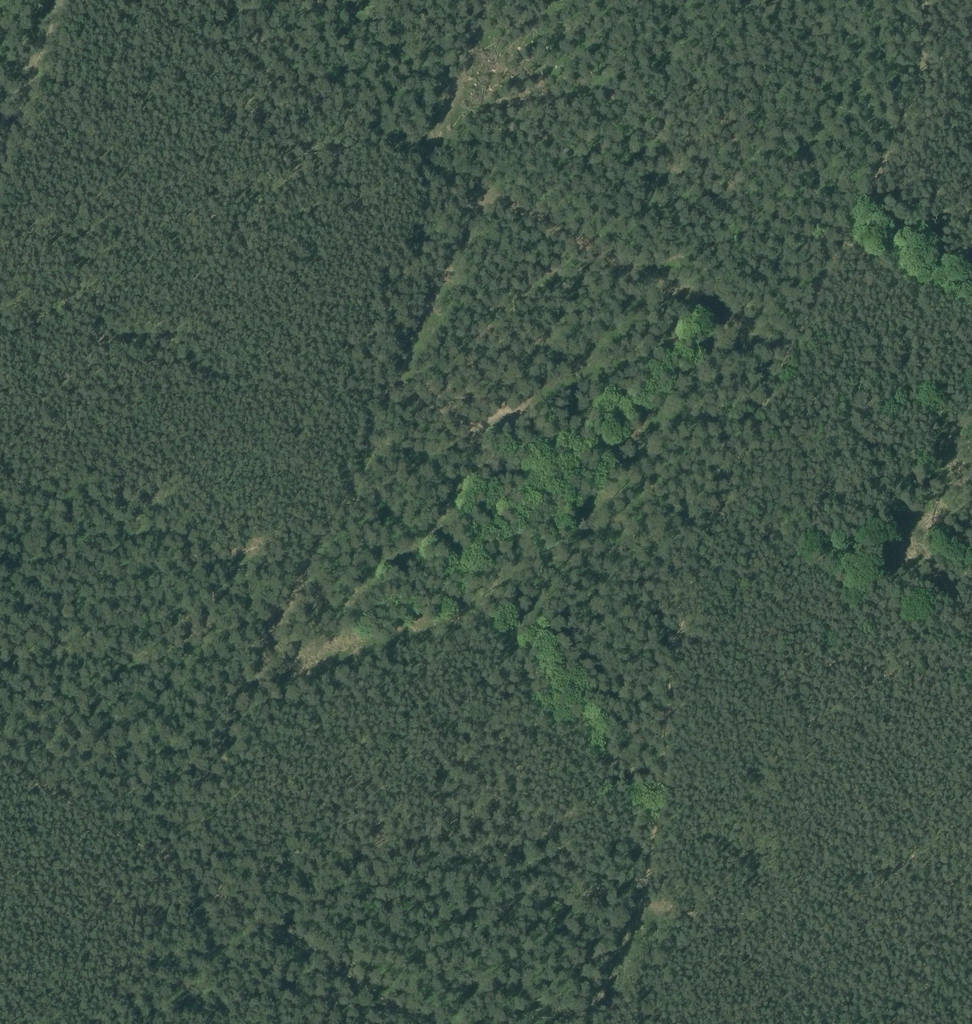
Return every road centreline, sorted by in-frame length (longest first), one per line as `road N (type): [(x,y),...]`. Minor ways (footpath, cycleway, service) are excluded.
road 1 (track): [(585,1023),(642,898),(689,585),(764,402),(912,111),(922,83),(919,0)]
road 2 (track): [(0,761),(420,1023)]
road 3 (track): [(0,134),(55,0)]

